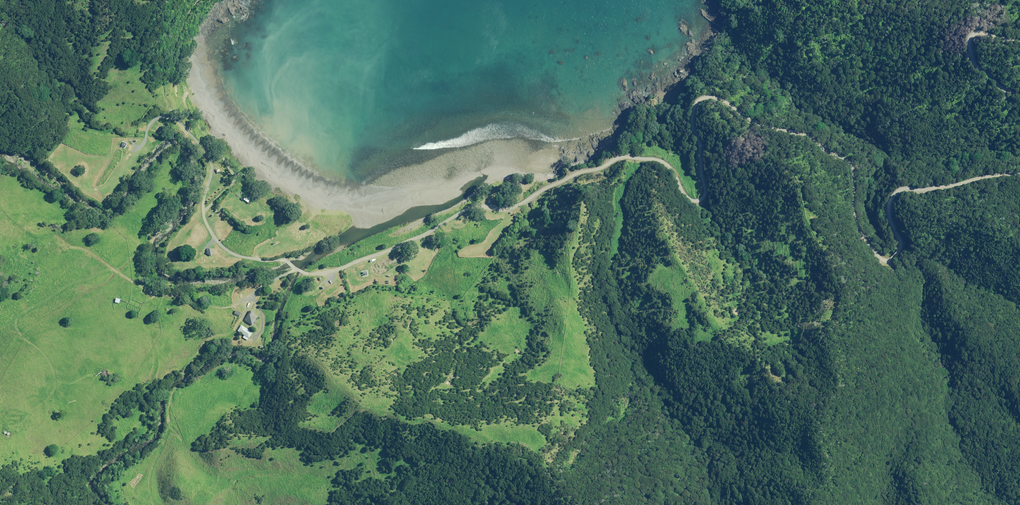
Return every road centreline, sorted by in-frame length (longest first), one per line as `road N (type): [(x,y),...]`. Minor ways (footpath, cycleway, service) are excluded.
road 1 (unclassified): [(372,255),(476,205),(514,205),(619,155),(664,160),(700,198),(707,194),(700,143),(688,117),(701,97),(806,133),(848,159),(856,212),(890,258),(905,244),(888,209),(895,192),(1019,173)]
road 2 (track): [(372,255),(312,274),(287,259),(225,251),(203,219),(208,156),(173,119)]
road 3 (track): [(0,328),(65,286),(112,270),(152,292),(233,305)]
road 4 (track): [(184,94),(192,120),(234,176),(203,207)]
road 5 (unclassified): [(1019,95),(977,67),(969,43),(980,33),(1019,39)]

